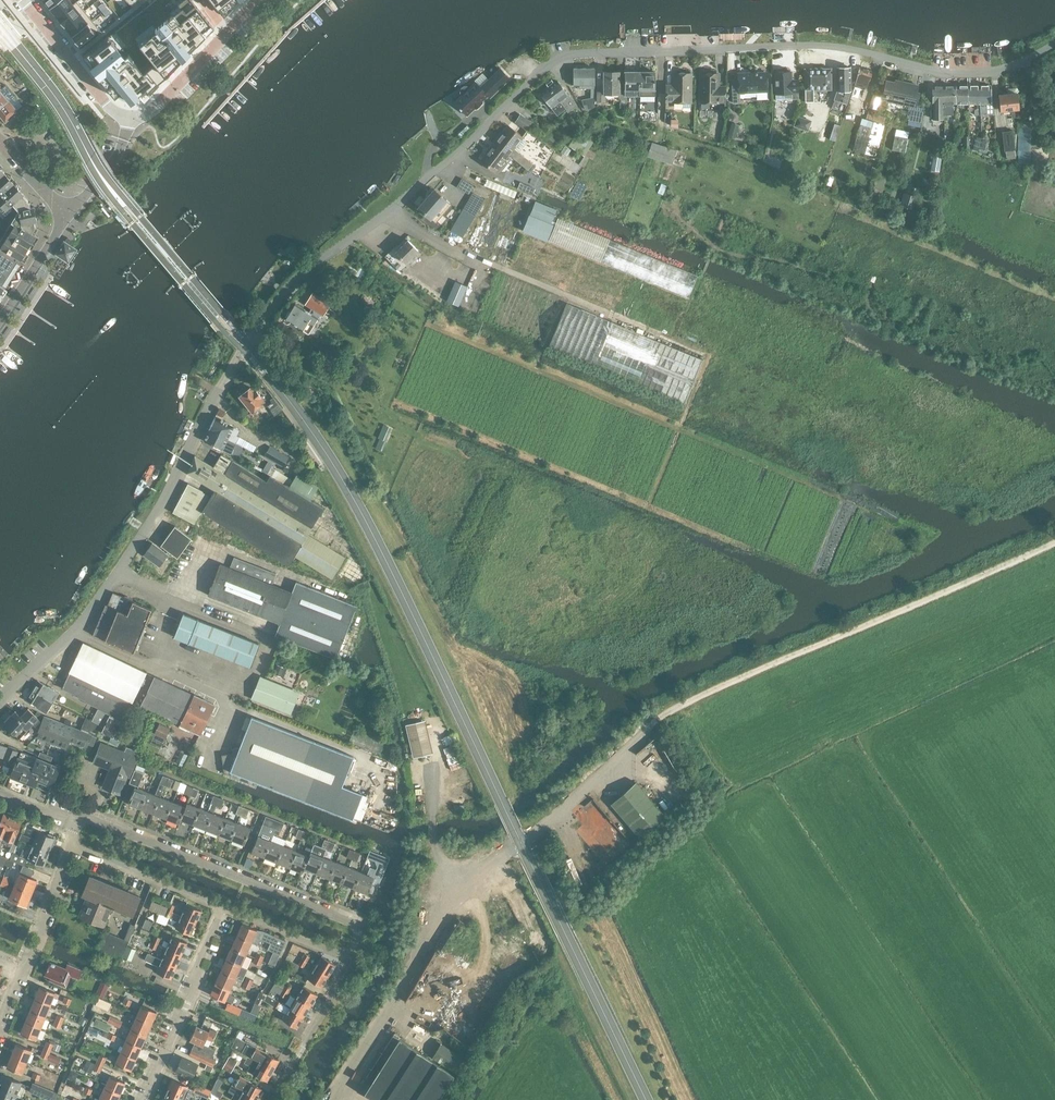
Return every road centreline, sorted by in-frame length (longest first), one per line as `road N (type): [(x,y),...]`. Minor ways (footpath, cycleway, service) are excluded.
road 1 (unclassified): [(0,704),(116,575),(245,346),(286,293),(393,211),(551,65),(585,54),(822,45),(926,69),(989,73),(1054,48)]
road 2 (track): [(1054,540),(658,720)]
road 3 (residential): [(352,959),(364,925),(93,818),(79,822)]
road 4 (residential): [(143,1099),(228,910)]
road 5 (residential): [(0,1018),(44,929),(73,835)]
road 6 (tertiary): [(126,121),(159,106),(258,0)]
road 7 (residential): [(73,835),(81,849),(228,910)]
road 8 (residential): [(273,1099),(352,959)]
road 9 (tertiary): [(126,121),(22,0)]
road 10 (residential): [(228,910),(352,959)]
road 11 (unclassified): [(62,211),(62,226),(0,321)]

